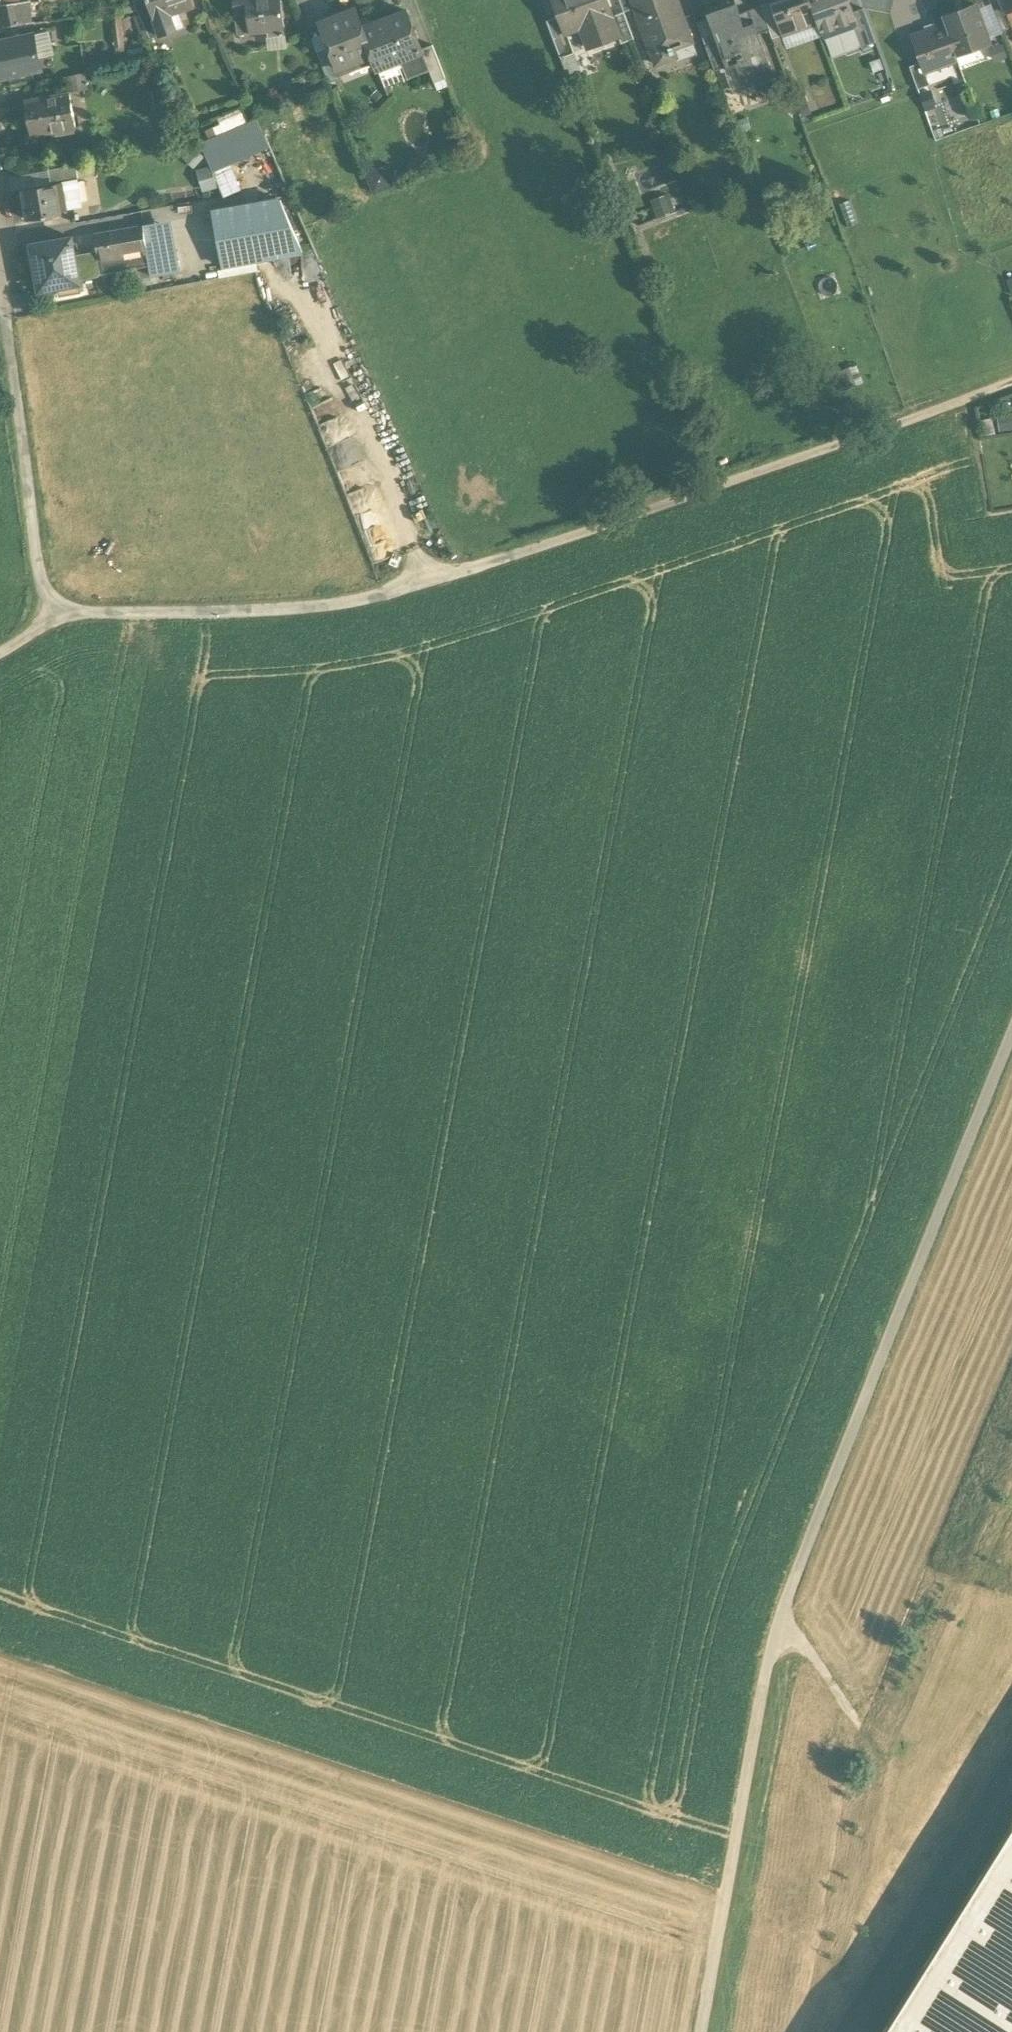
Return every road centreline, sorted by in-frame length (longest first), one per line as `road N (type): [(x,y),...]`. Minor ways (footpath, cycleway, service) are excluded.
road 1 (track): [(1011,1032),(787,1591),(783,1622),(791,1635),(771,1651),(697,2031)]
road 2 (track): [(1011,382),(631,520),(372,597),(287,610),(79,614),(0,653)]
road 3 (track): [(6,320),(35,561),(59,622)]

